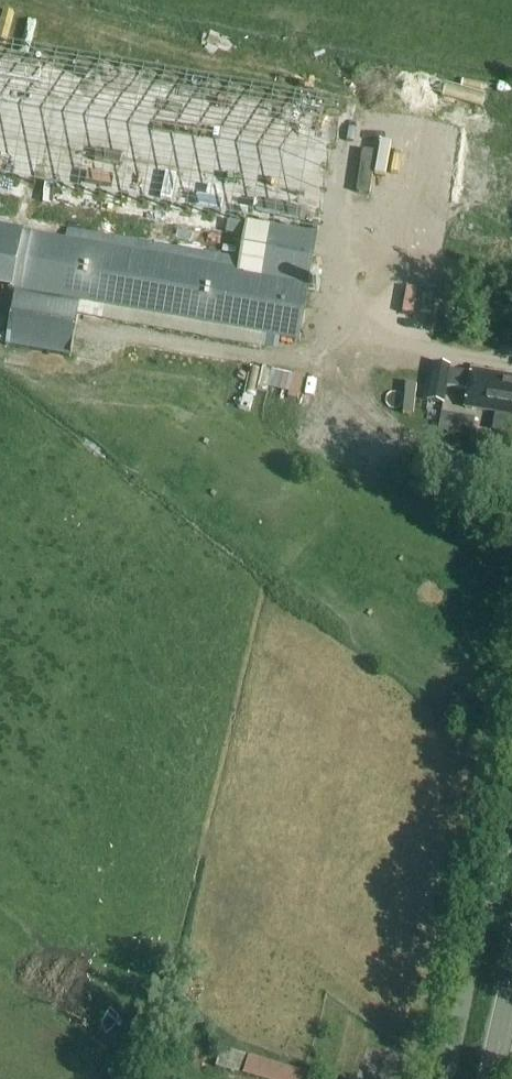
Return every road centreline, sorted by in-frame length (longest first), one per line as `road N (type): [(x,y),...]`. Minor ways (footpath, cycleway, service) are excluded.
road 1 (unclassified): [(511,772),(443,1078)]

